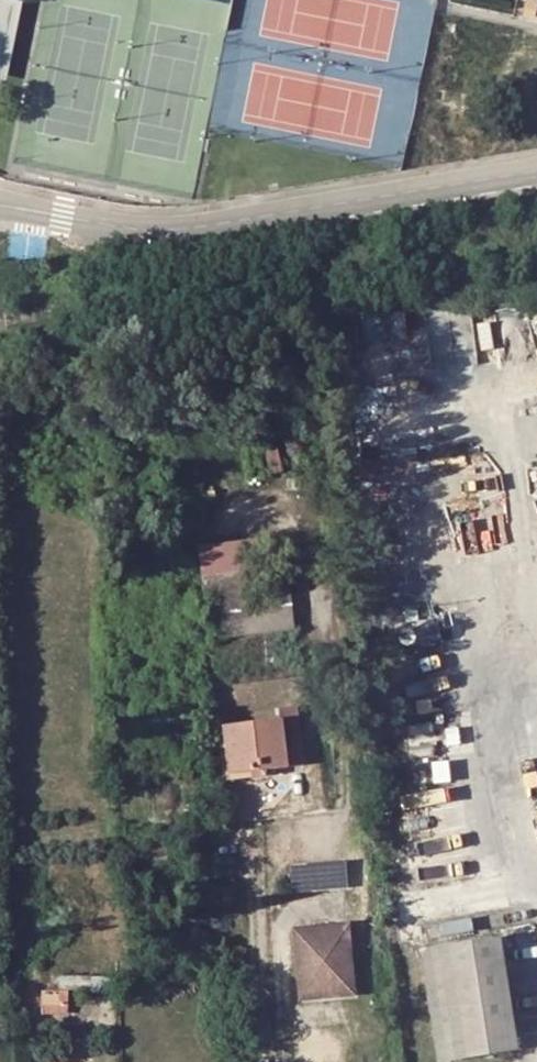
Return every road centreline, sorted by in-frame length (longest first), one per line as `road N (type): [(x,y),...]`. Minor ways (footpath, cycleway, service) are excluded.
road 1 (unclassified): [(536,174),(146,227),(0,206)]

